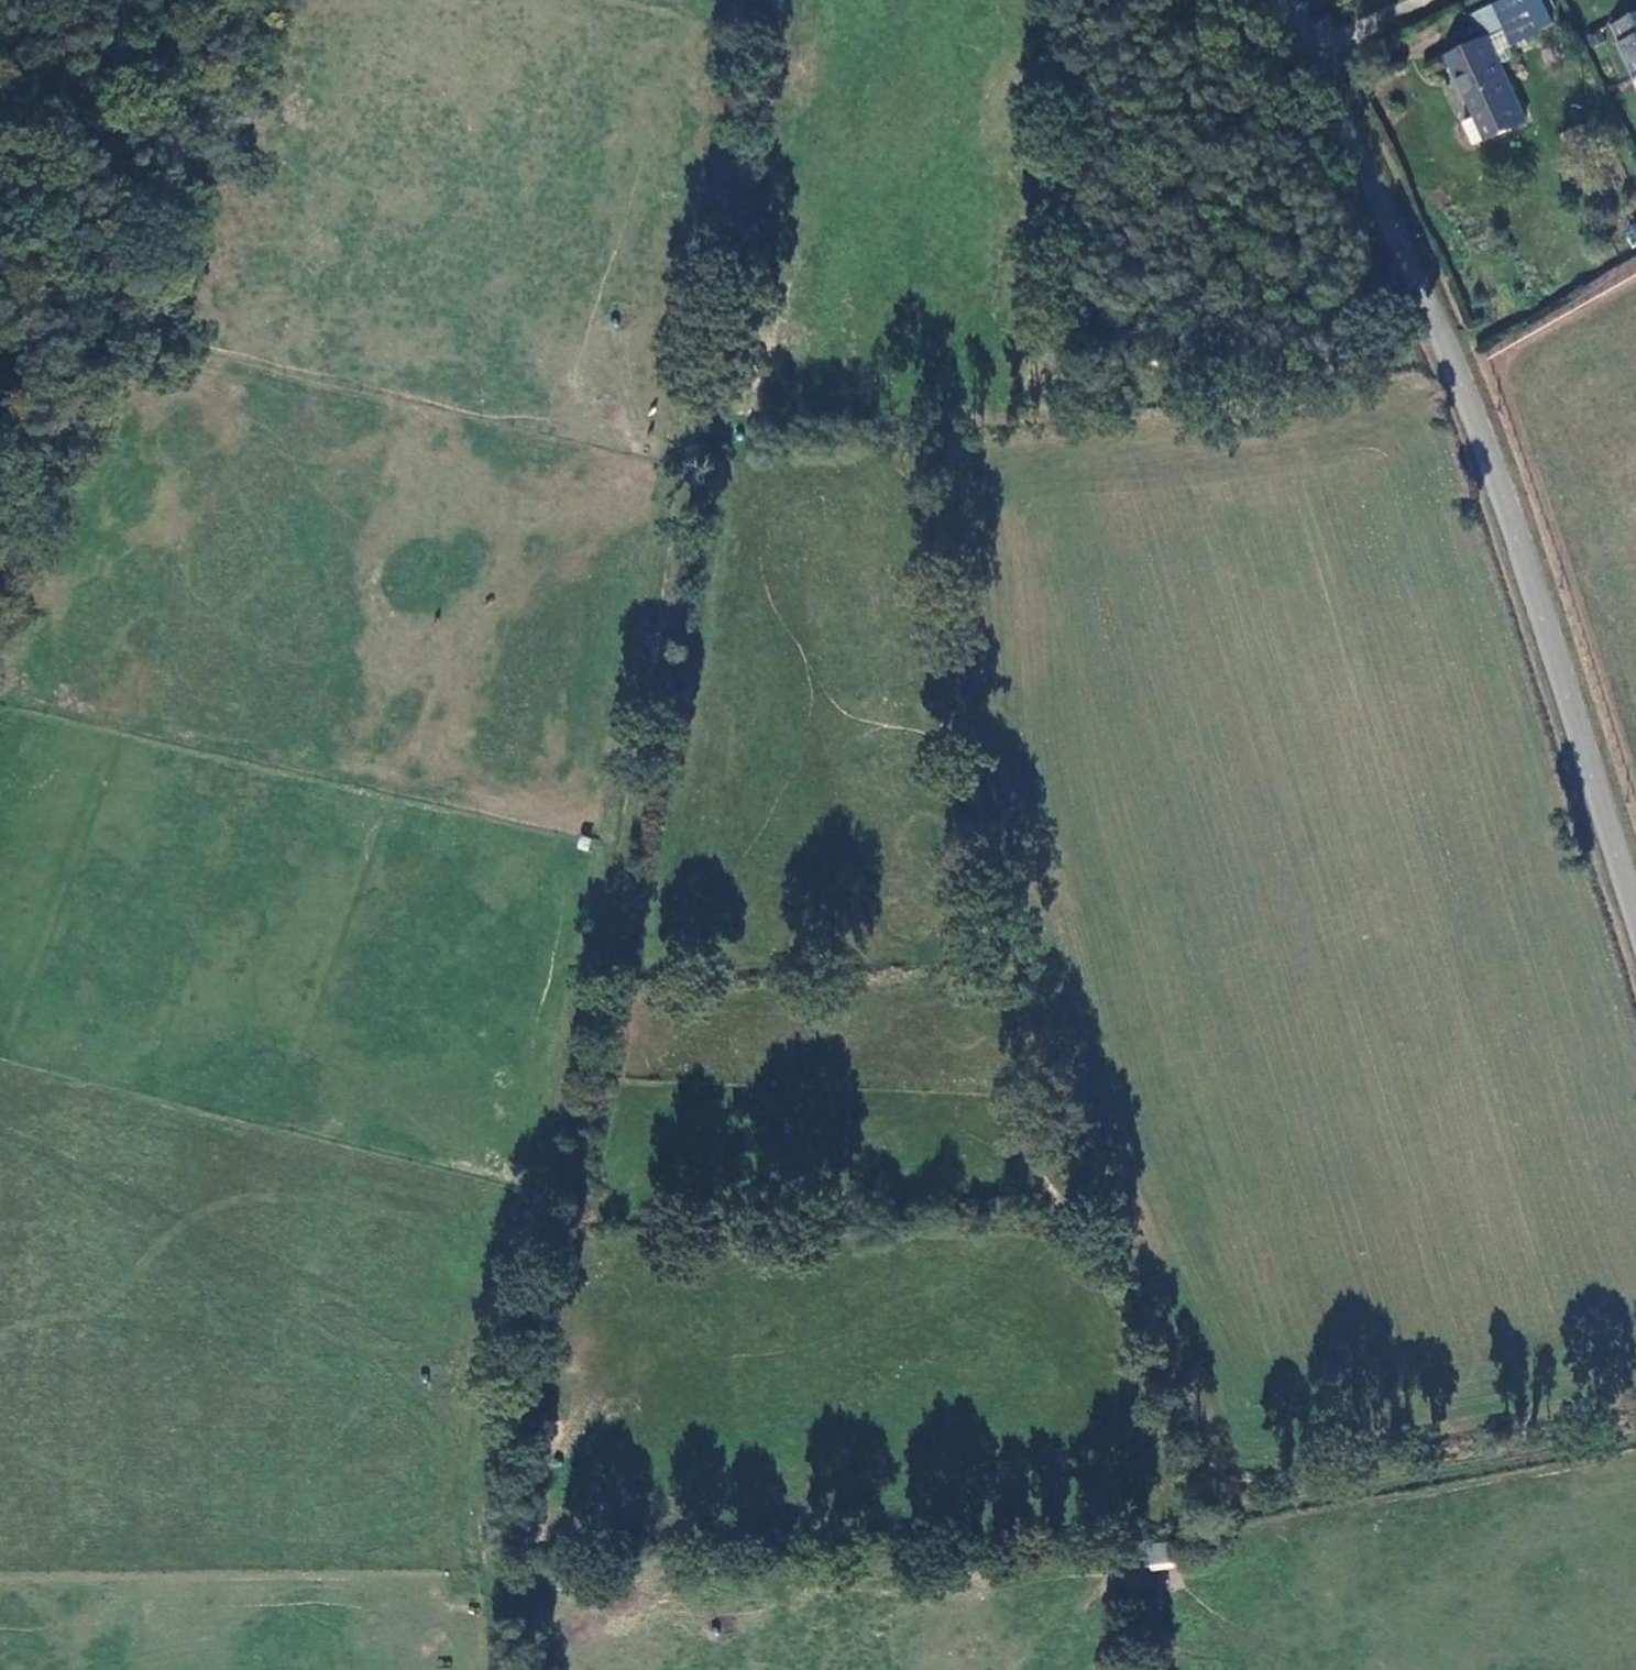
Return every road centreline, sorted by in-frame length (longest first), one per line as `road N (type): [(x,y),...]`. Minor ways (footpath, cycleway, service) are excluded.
road 1 (tertiary): [(1635,906),(1467,376),(1287,0)]
road 2 (track): [(1316,64),(1432,0)]

